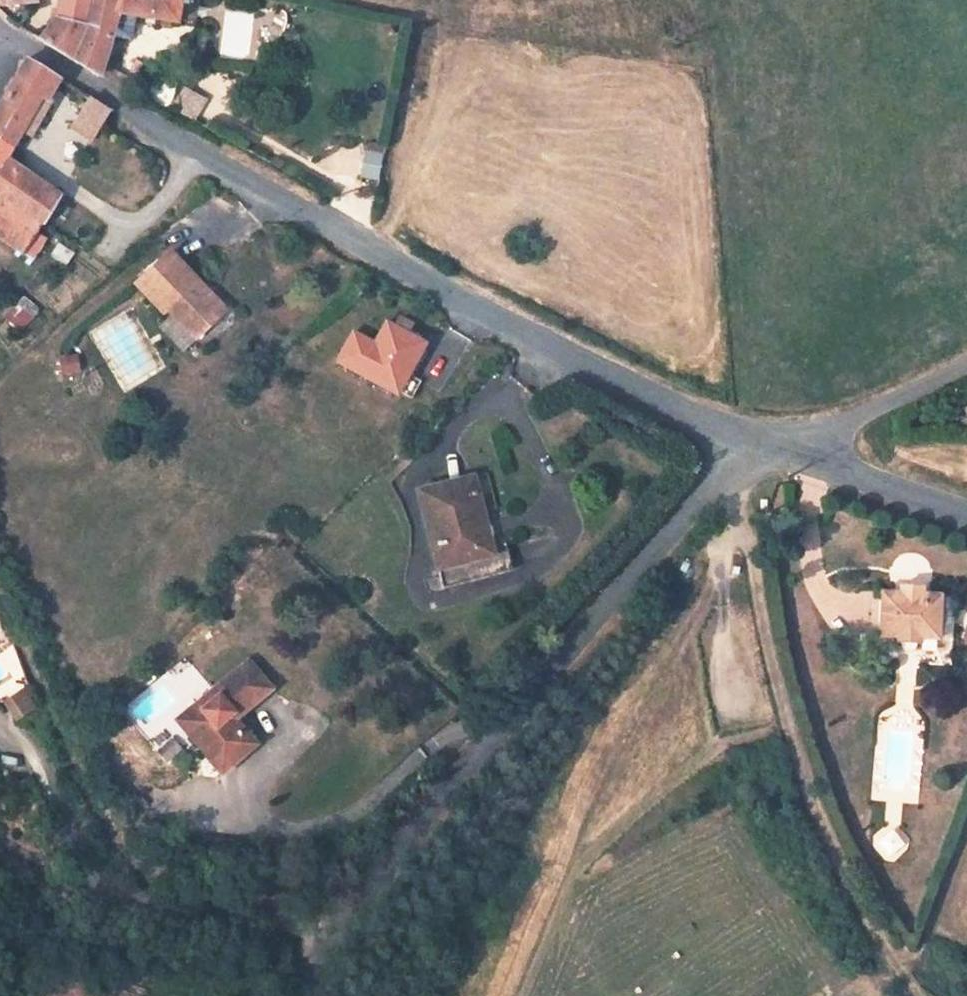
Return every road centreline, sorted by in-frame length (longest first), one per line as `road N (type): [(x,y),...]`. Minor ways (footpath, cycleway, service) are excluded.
road 1 (unclassified): [(0,28),(386,264),(646,396),(774,450)]
road 2 (unclassified): [(311,995),(446,758),(774,450)]
road 3 (track): [(731,490),(730,541),(760,610),(801,775),(868,936),(914,995)]
road 4 (track): [(725,580),(711,589),(674,653),(568,884)]
road 5 (unclassified): [(774,450),(966,363)]
road 6 (unclassified): [(774,450),(966,516)]
road 7 (track): [(730,541),(722,628),(733,712)]

